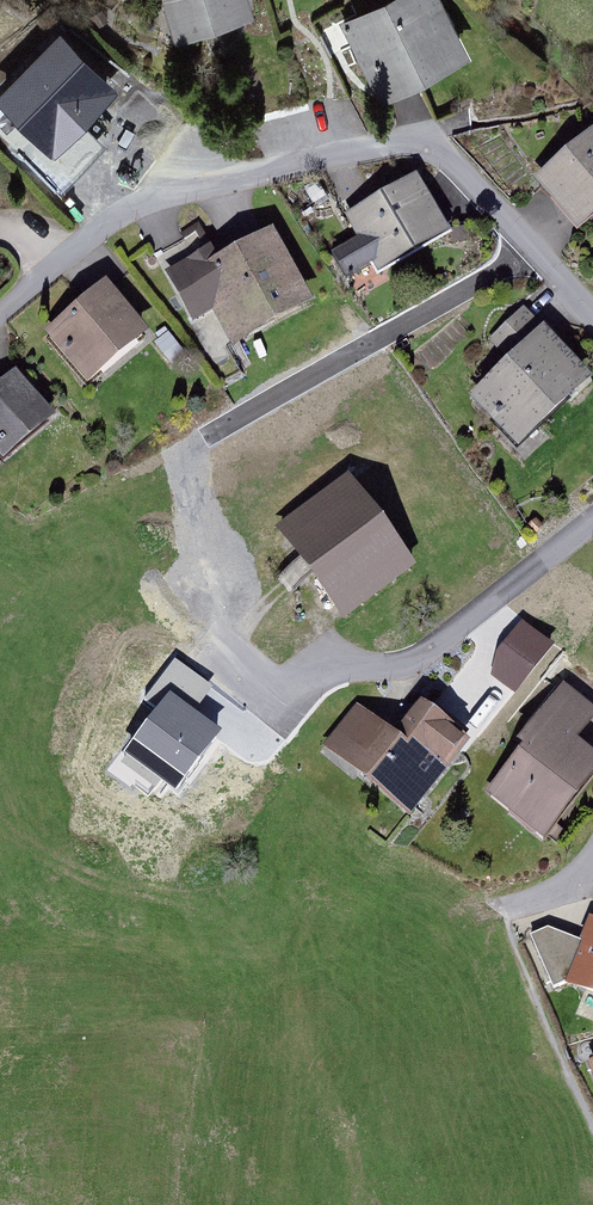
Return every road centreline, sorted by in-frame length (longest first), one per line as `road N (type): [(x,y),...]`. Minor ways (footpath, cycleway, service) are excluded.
road 1 (residential): [(544,246),(458,151),(410,131),(136,195),(0,308)]
road 2 (residential): [(592,525),(419,658),(276,679),(225,648)]
road 3 (residential): [(209,434),(544,246)]

